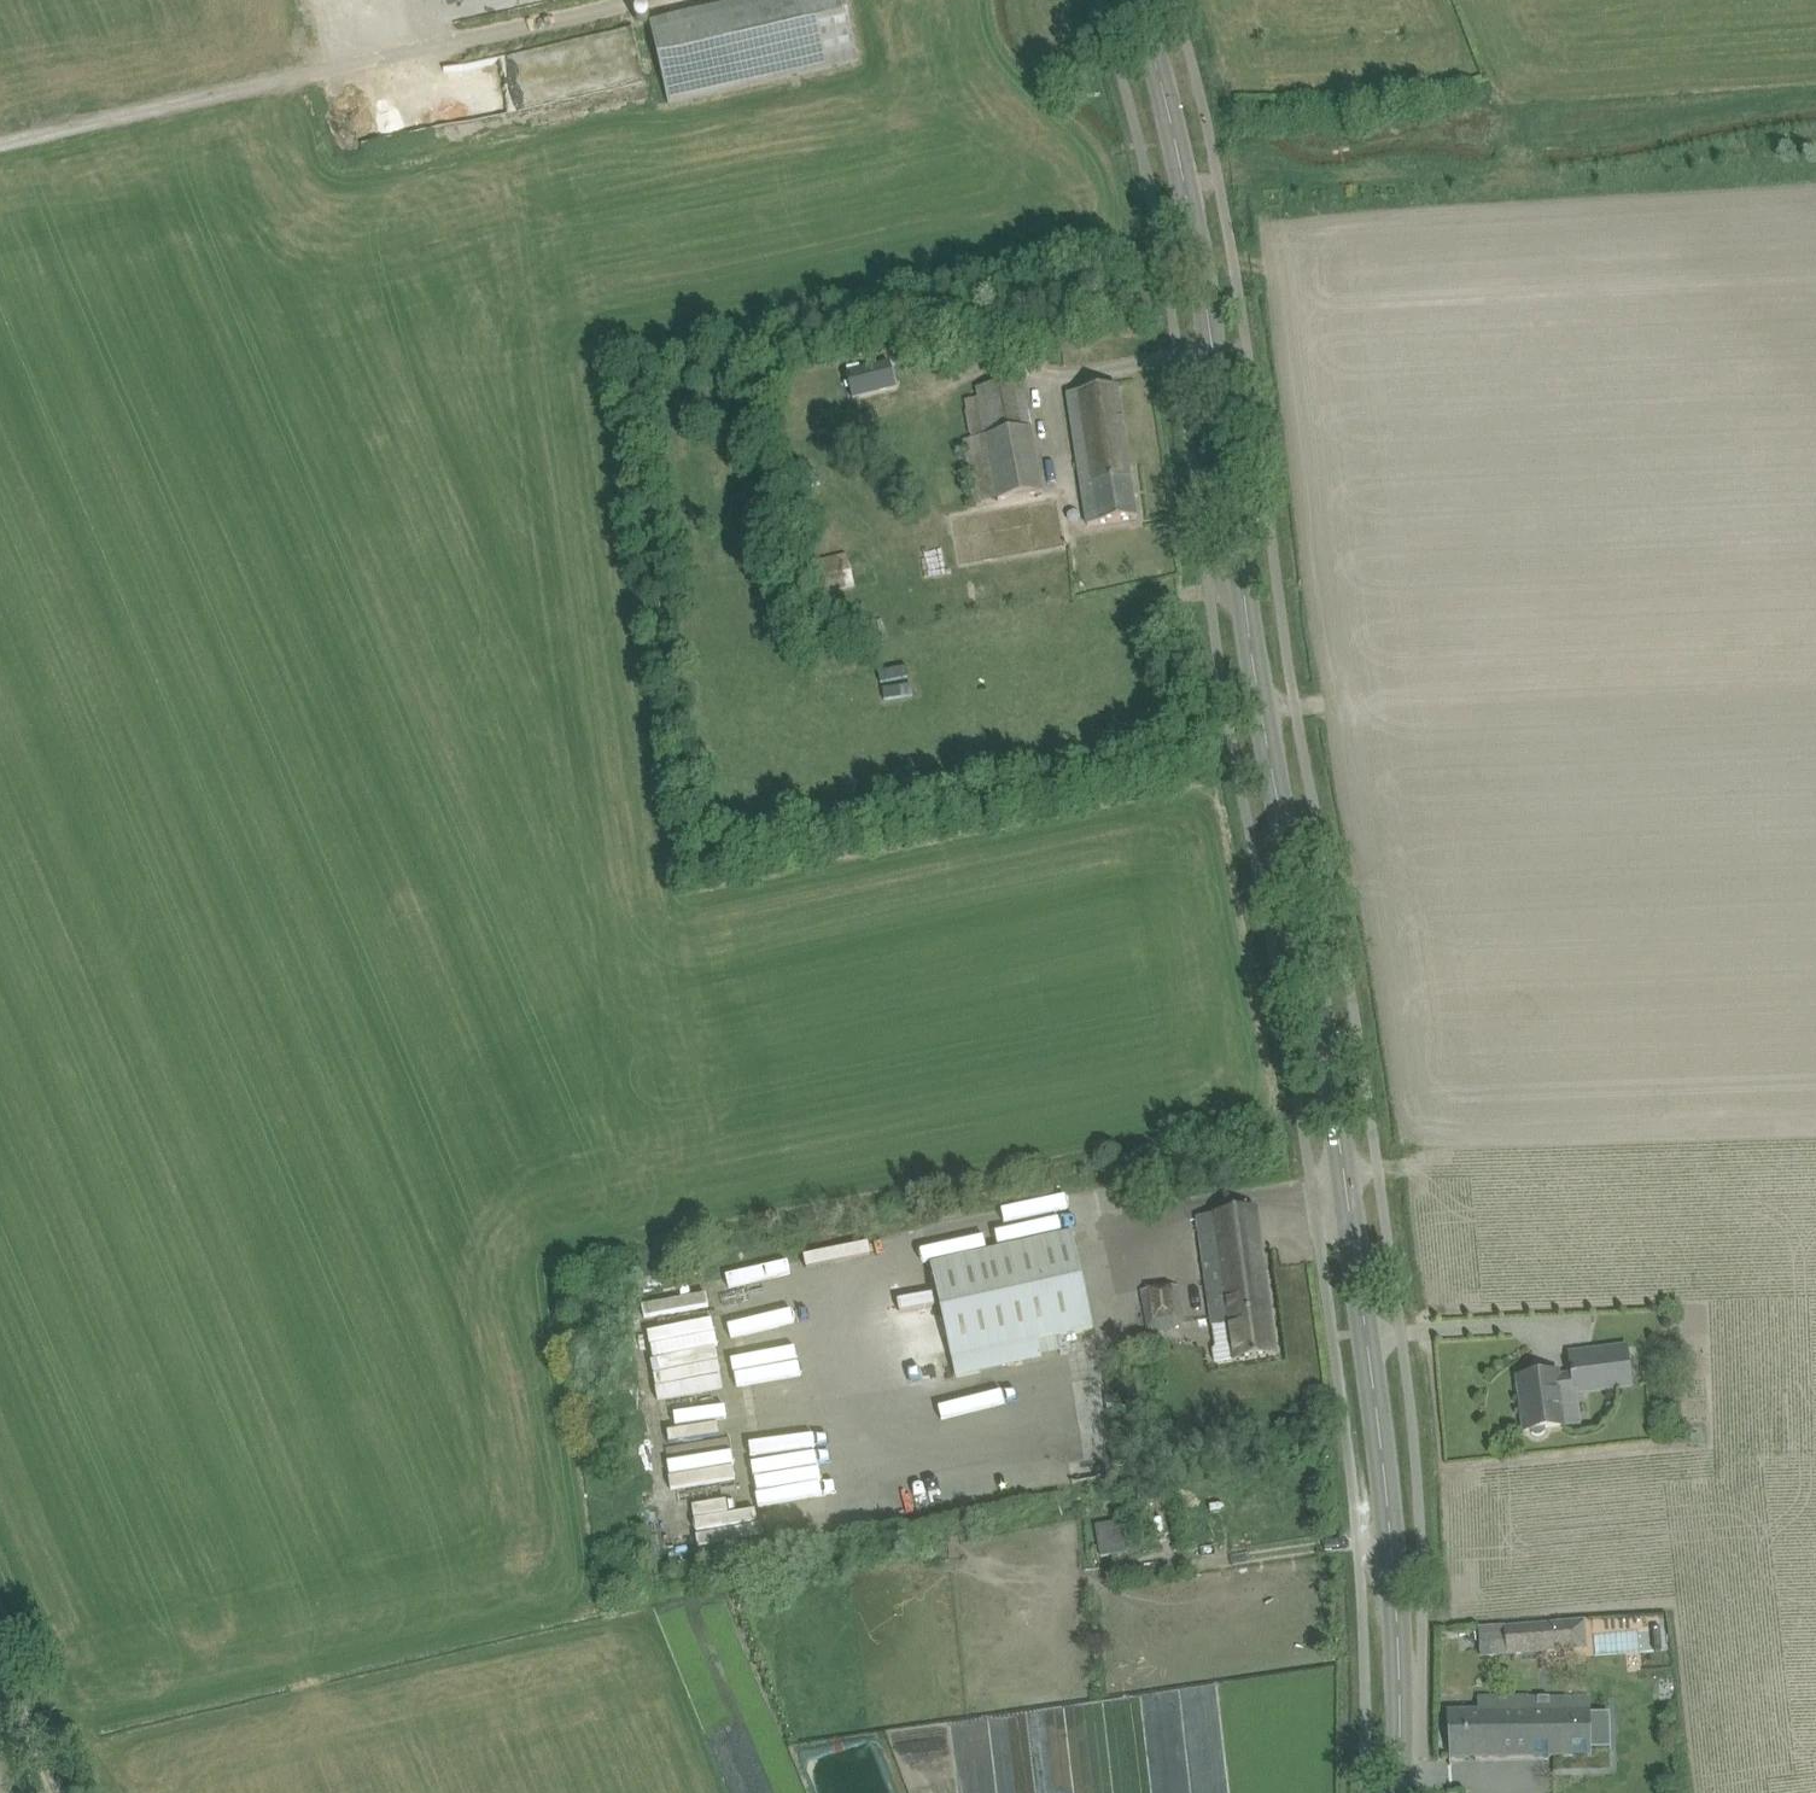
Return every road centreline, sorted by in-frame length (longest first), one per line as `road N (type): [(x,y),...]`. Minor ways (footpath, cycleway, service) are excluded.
road 1 (secondary): [(1390,1792),(1395,1638),(1376,1389),(1176,162),(1136,0)]
road 2 (track): [(1264,719),(1815,675)]
road 3 (track): [(56,1792),(0,1666)]

